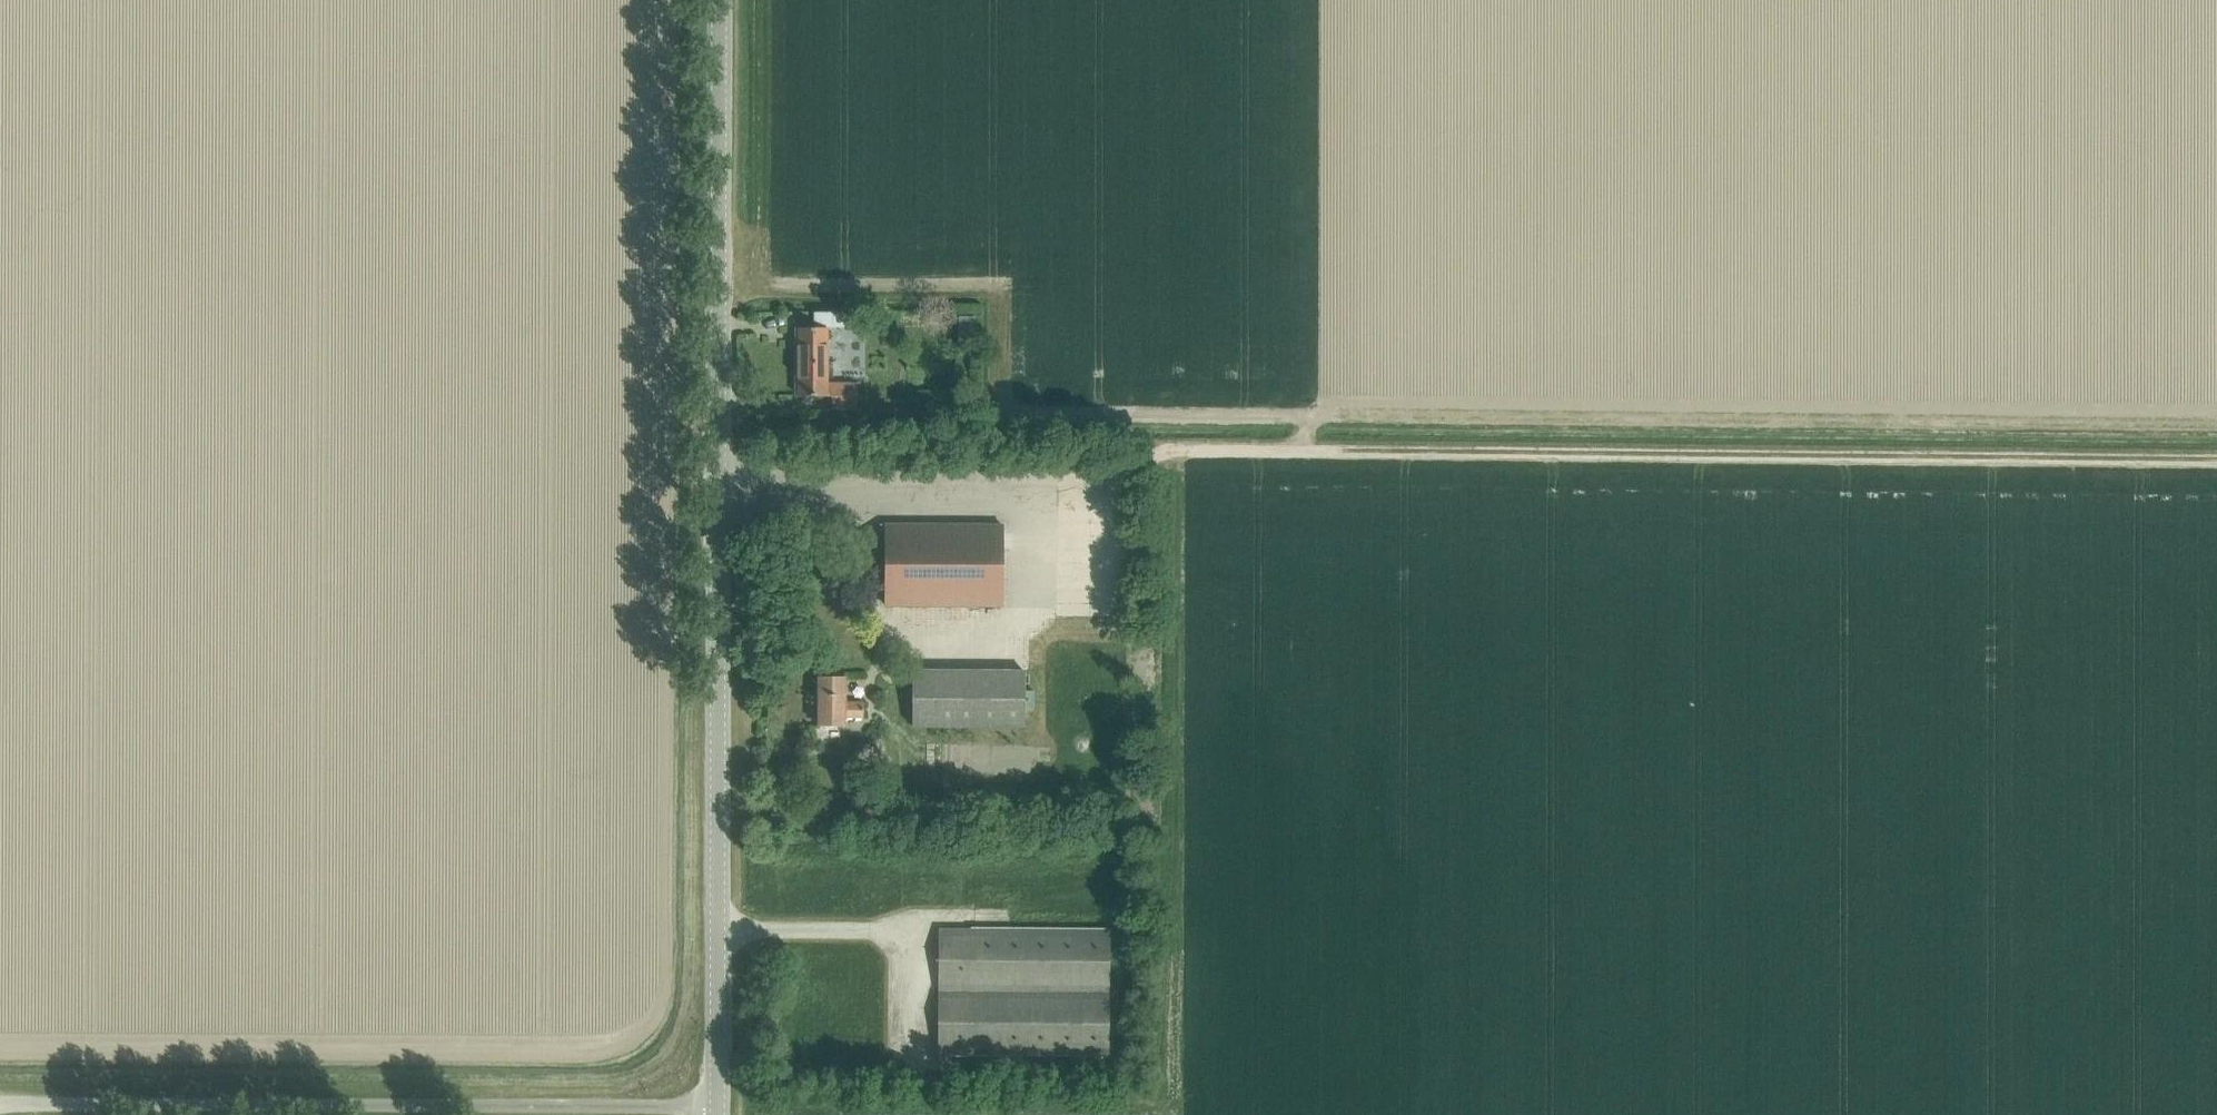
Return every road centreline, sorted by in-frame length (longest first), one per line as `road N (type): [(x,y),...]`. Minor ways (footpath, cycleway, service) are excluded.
road 1 (unclassified): [(717,1108),(719,0)]
road 2 (unclassified): [(0,1103),(717,1108)]

